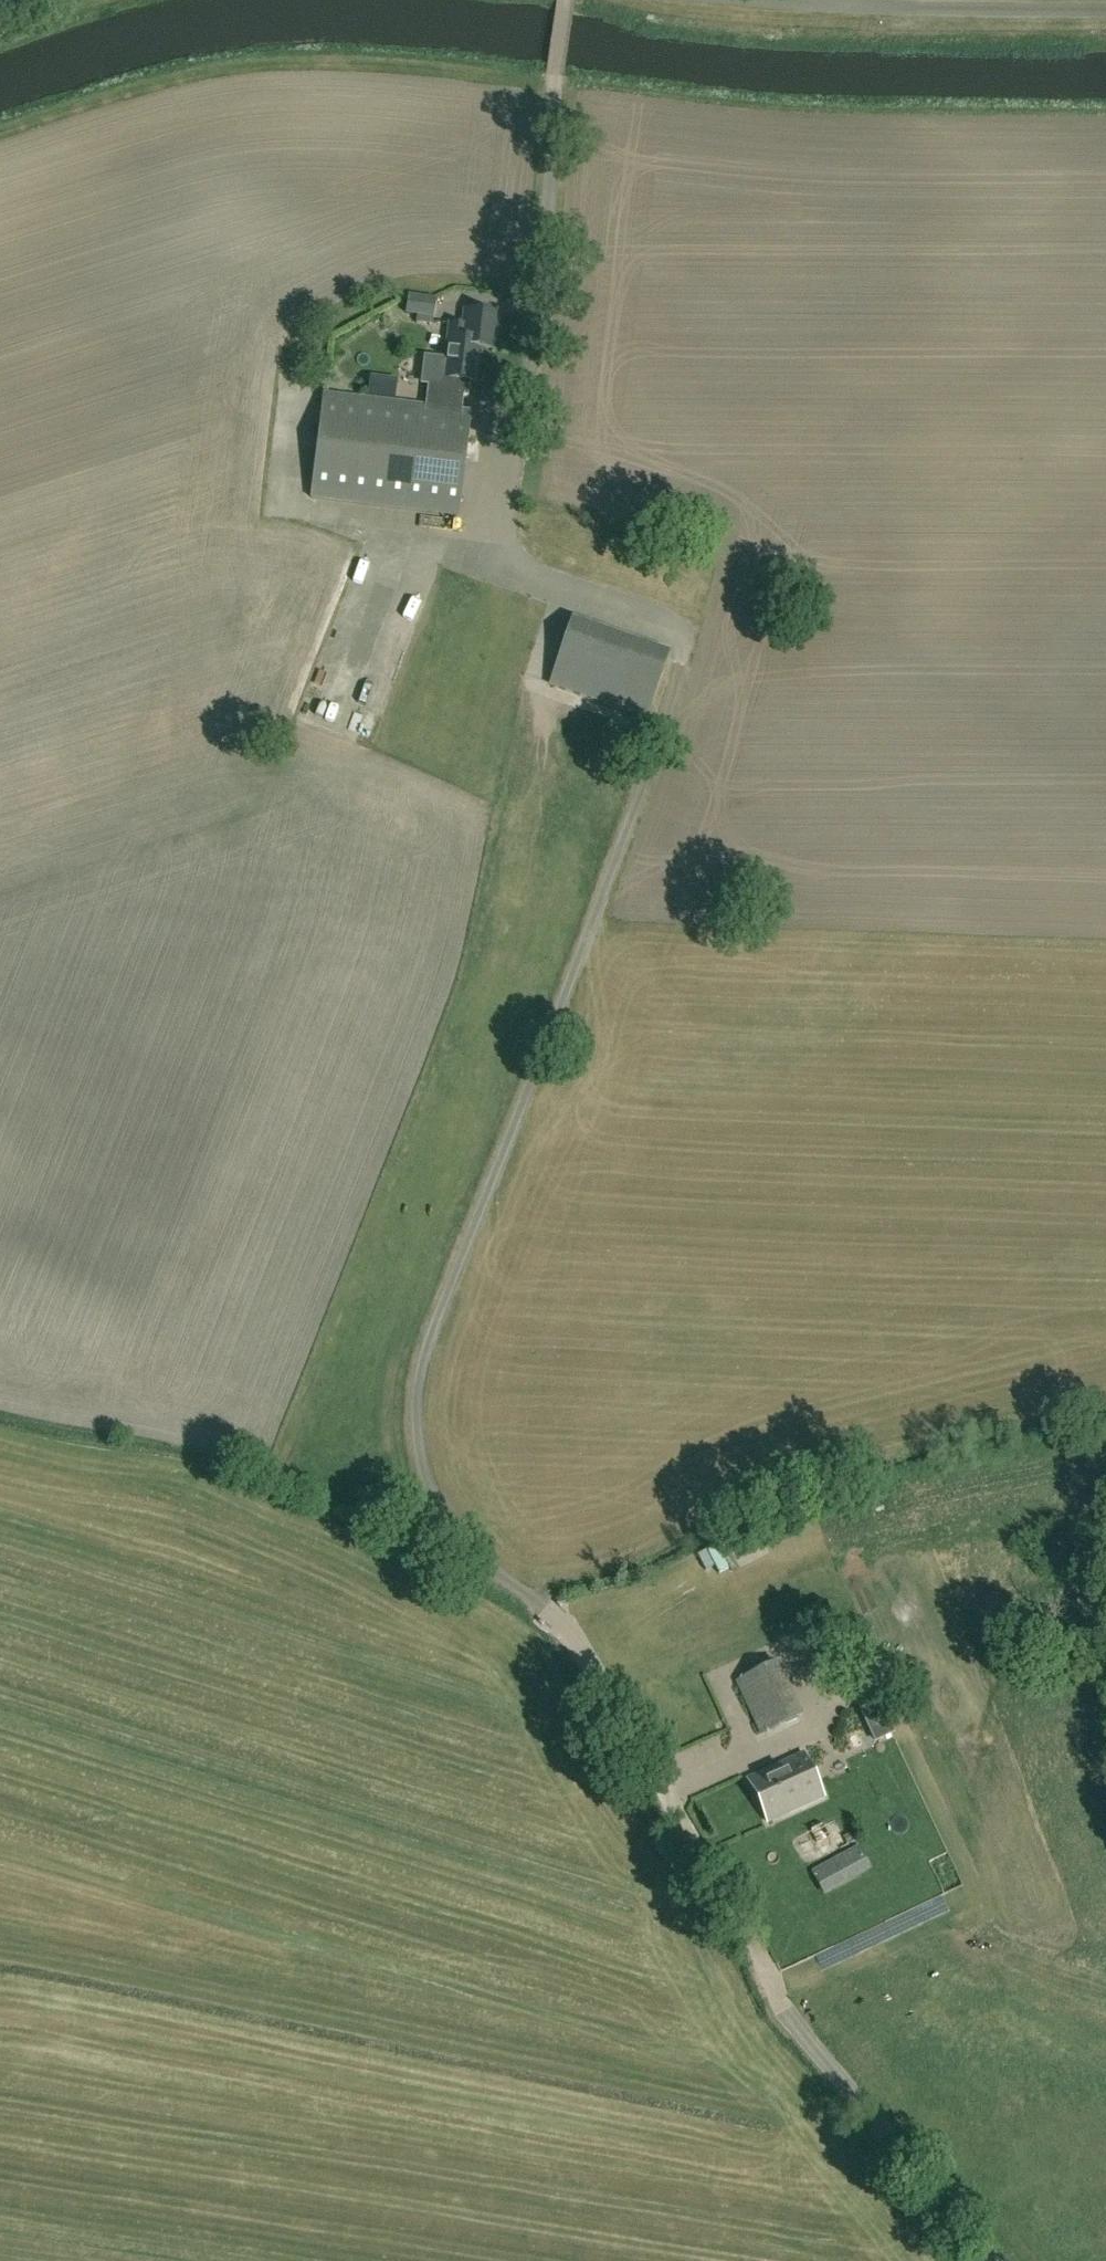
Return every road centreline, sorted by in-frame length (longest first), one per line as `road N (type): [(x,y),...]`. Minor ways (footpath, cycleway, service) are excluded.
road 1 (track): [(658,731),(424,1351),(415,1421),(423,1470),(459,1541),(546,1612),(628,1725),(803,2033),(993,2260)]
road 2 (unclassified): [(658,731),(693,627),(507,556),(566,0)]
road 3 (unclassified): [(766,0),(1105,10)]

